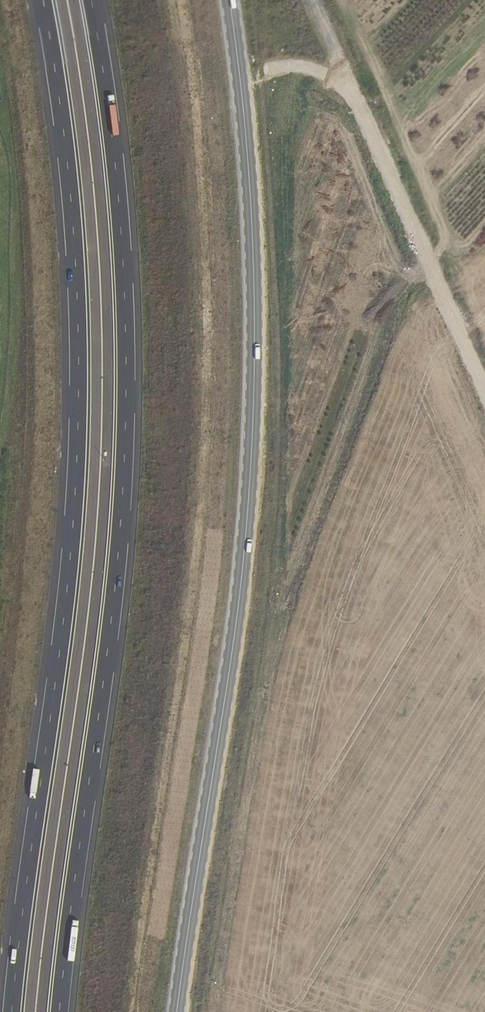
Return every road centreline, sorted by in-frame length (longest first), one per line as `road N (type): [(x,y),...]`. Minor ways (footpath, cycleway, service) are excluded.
road 1 (trunk): [(42,0),(72,204),(80,453),(13,1011)]
road 2 (secondary): [(180,1011),(248,529),(249,157),(228,0)]
road 3 (trunk): [(62,1011),(123,533),(125,453),(120,198),(92,0)]

